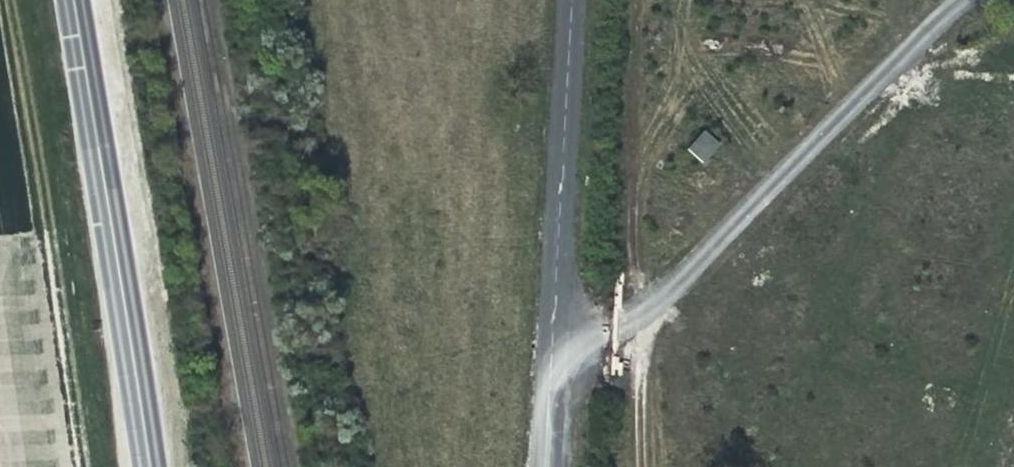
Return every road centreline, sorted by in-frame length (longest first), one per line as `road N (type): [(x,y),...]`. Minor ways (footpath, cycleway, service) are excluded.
road 1 (primary): [(151,466),(73,0)]
road 2 (unclassified): [(545,466),(571,0)]

